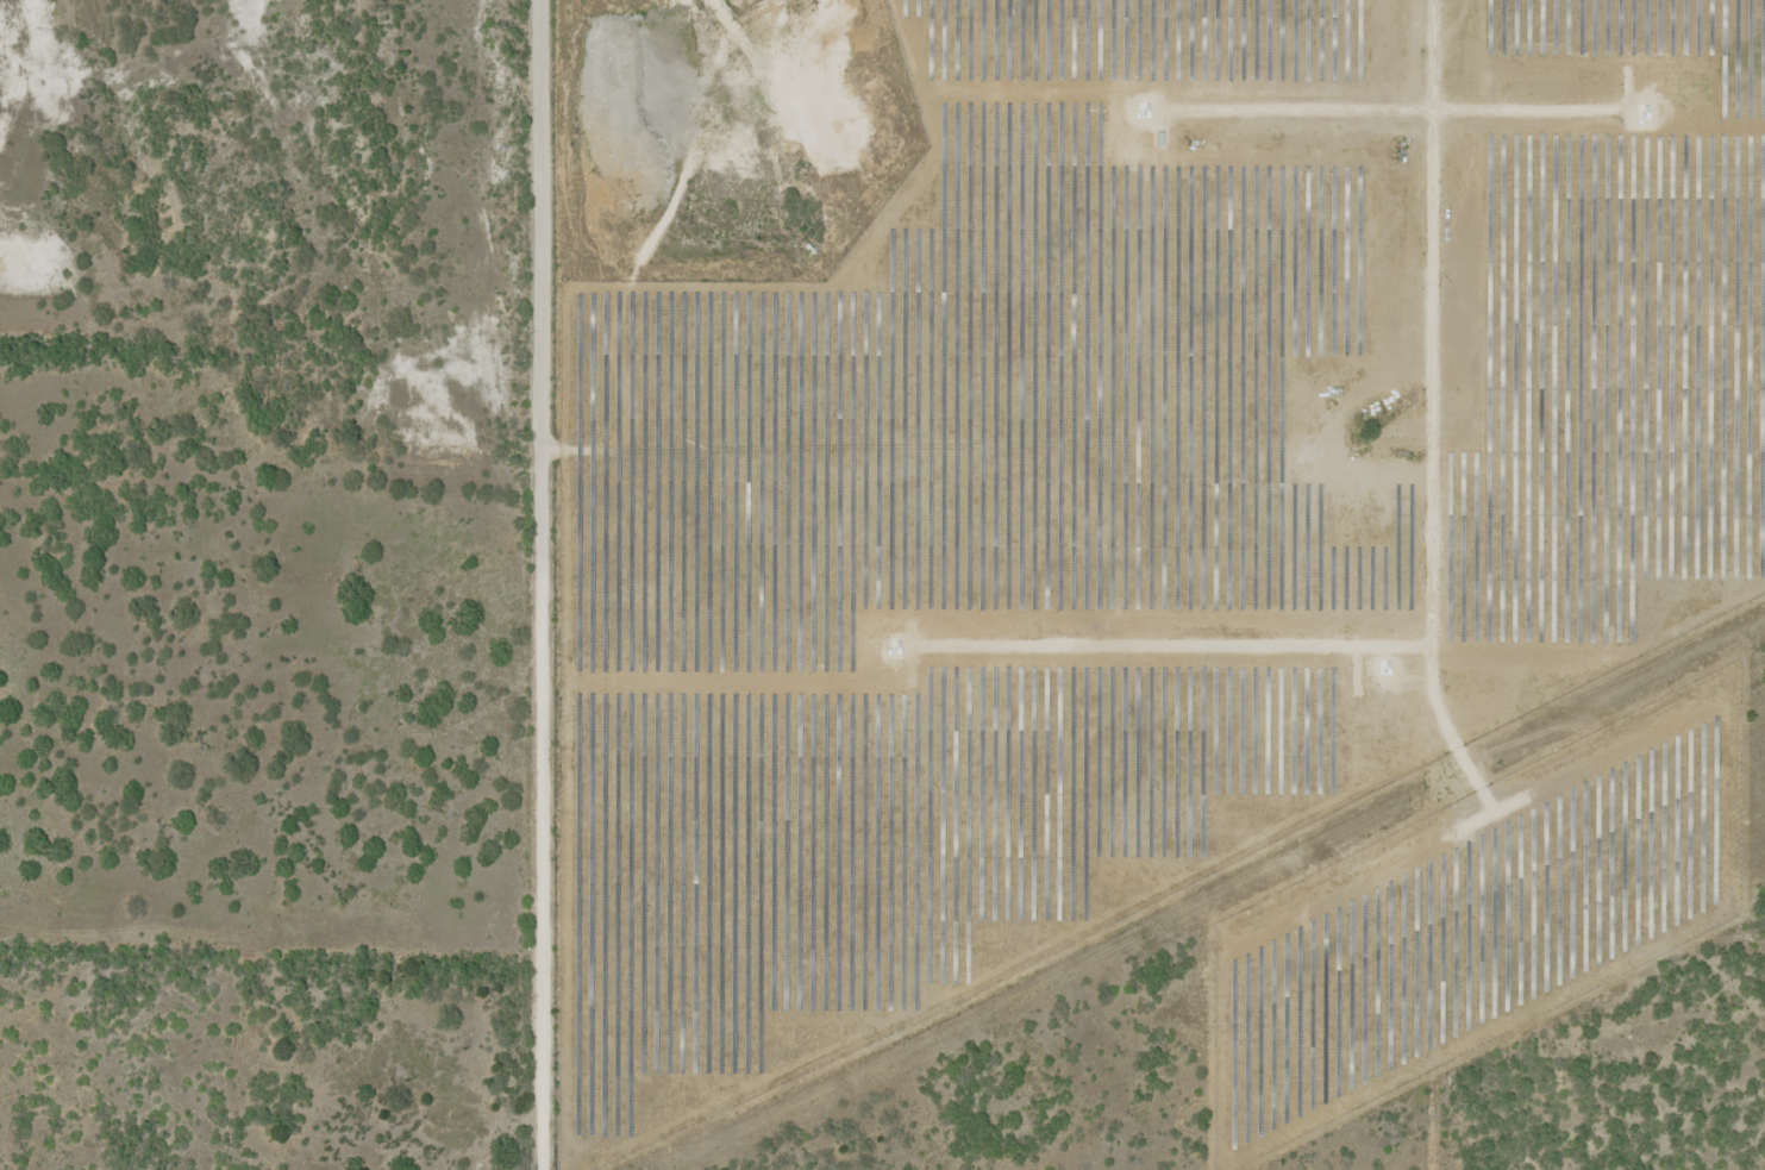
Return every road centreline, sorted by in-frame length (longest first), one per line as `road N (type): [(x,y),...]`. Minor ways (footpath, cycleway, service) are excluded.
road 1 (residential): [(538,1169),(526,0)]

